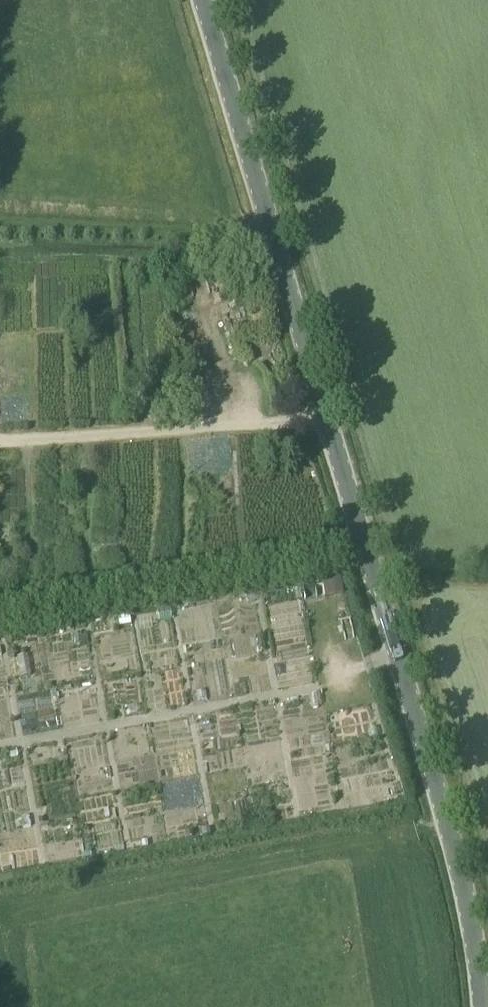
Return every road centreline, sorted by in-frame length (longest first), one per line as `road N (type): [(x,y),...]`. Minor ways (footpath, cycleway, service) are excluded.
road 1 (tertiary): [(482,1006),(461,871),(205,0)]

